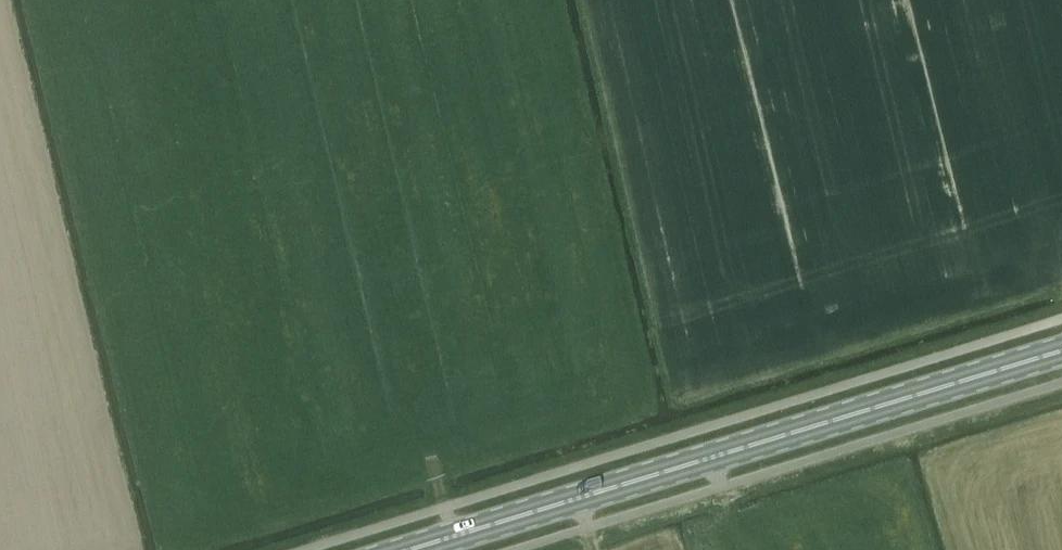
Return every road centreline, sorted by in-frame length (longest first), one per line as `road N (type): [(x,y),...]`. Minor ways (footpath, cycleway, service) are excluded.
road 1 (primary): [(451,549),(1061,365)]

